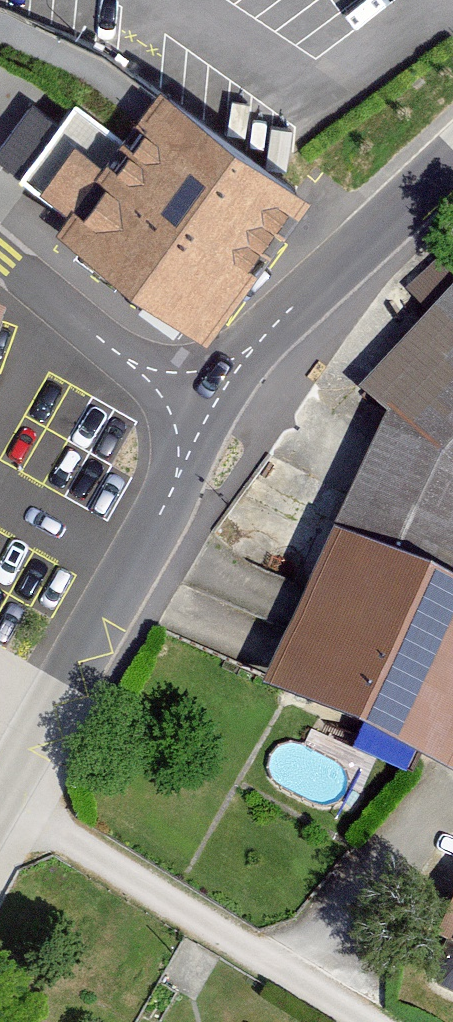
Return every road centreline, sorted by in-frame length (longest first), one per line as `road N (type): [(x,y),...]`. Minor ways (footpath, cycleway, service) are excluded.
road 1 (tertiary): [(205,408),(3,796)]
road 2 (residential): [(3,796),(363,1021)]
road 3 (tertiary): [(452,158),(205,408)]
road 4 (residential): [(205,408),(105,342),(0,251)]

